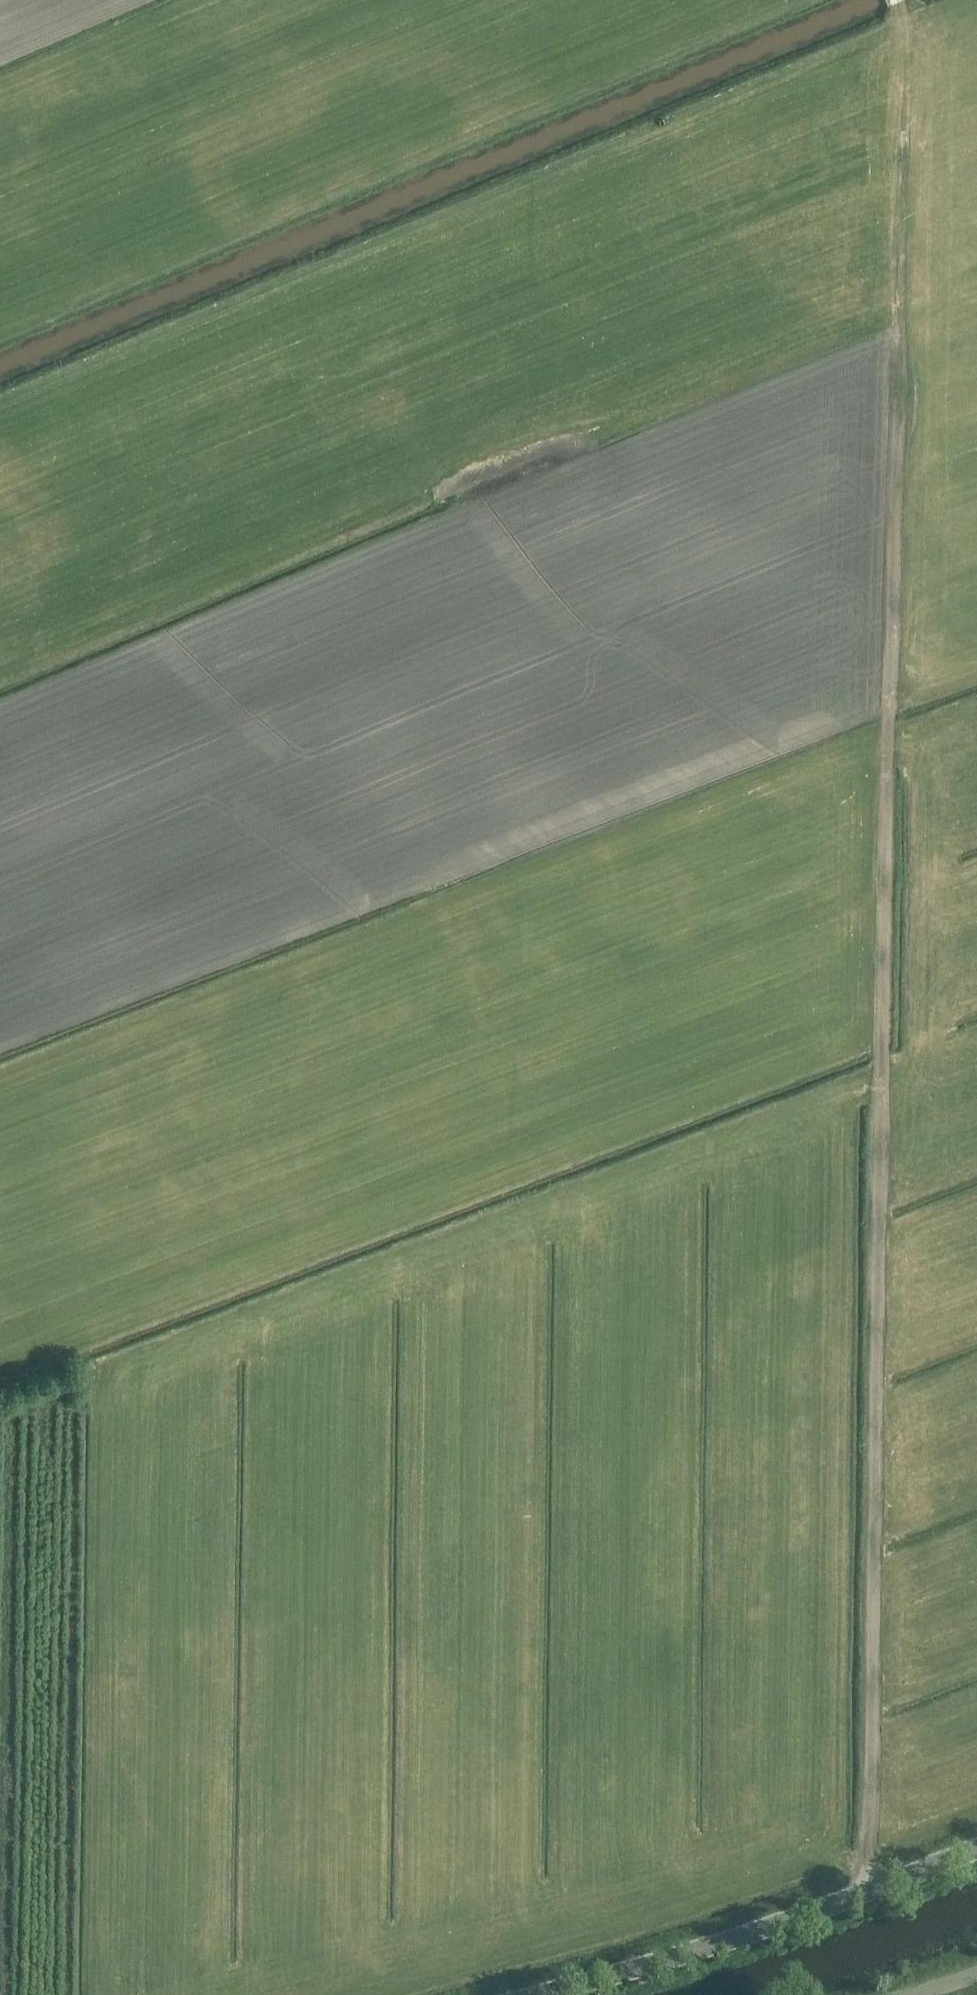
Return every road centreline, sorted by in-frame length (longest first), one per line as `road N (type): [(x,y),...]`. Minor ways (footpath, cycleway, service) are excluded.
road 1 (unclassified): [(538,1994),(745,1934),(976,1848)]

